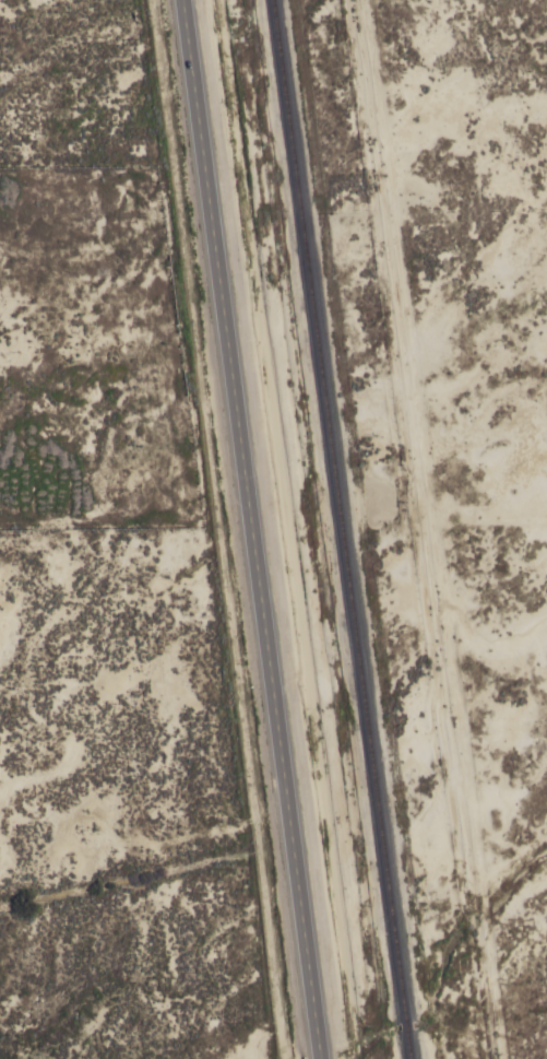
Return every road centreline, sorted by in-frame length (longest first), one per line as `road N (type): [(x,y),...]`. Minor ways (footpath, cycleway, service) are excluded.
road 1 (primary): [(323,1058),(185,0)]
road 2 (track): [(494,1058),(415,523),(359,0)]

